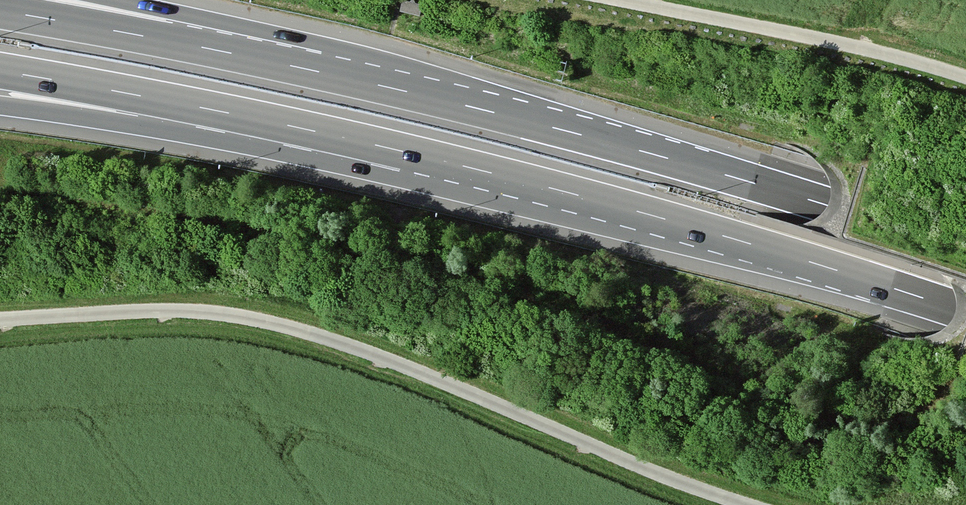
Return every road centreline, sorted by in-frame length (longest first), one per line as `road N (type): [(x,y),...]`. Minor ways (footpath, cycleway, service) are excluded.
road 1 (motorway): [(140,96),(468,167),(965,311)]
road 2 (motorway): [(965,246),(557,128),(169,41)]
road 3 (track): [(750,504),(289,327),(180,310),(0,320)]
road 4 (track): [(620,0),(830,41),(965,77)]
road 5 (motorway): [(169,41),(0,11)]
road 6 (motorway): [(0,71),(140,96)]
road 7 (motorway): [(0,94),(140,96)]
road 8 (motorway): [(169,41),(52,0)]

